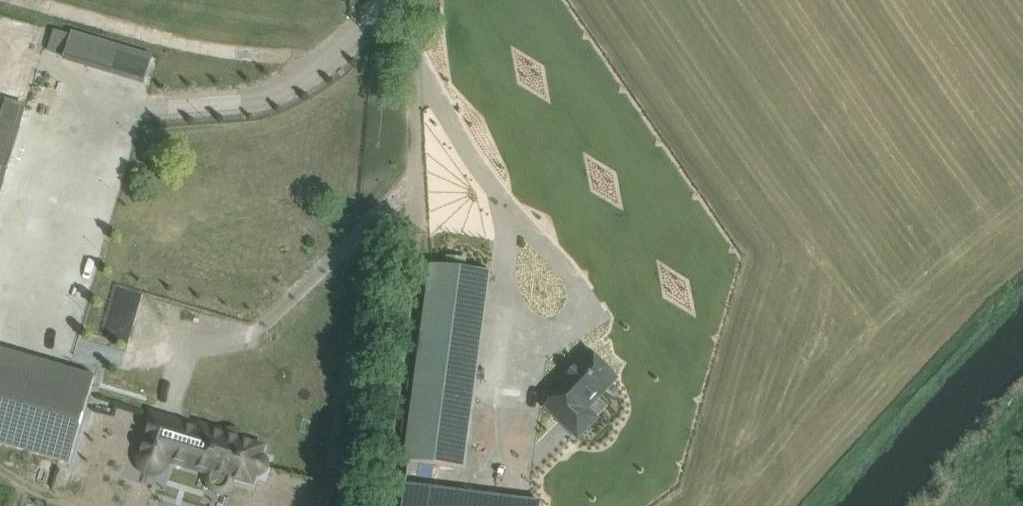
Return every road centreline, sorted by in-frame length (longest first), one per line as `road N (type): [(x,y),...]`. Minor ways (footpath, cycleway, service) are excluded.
road 1 (unclassified): [(414,158),(407,0)]
road 2 (track): [(1022,395),(961,465),(955,505)]

